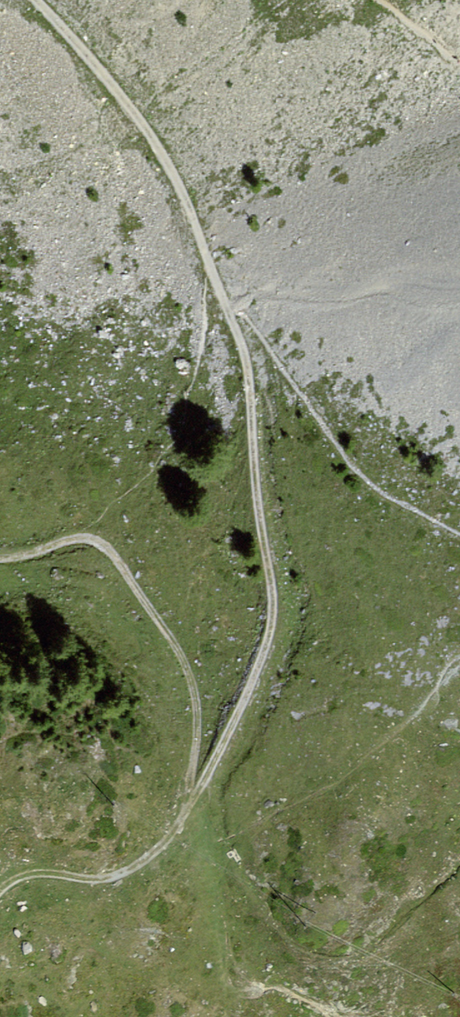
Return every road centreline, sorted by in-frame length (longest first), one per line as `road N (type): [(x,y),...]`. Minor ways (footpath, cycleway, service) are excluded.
road 1 (track): [(187,808),(242,707),(274,617),(249,386),(230,321)]
road 2 (track): [(187,808),(194,716),(186,671),(115,564),(101,548),(80,541),(0,564)]
road 3 (track): [(230,321),(185,203),(152,144),(108,82),(31,0)]
road 4 (track): [(0,896),(28,878),(114,885),(131,879),(187,808)]

